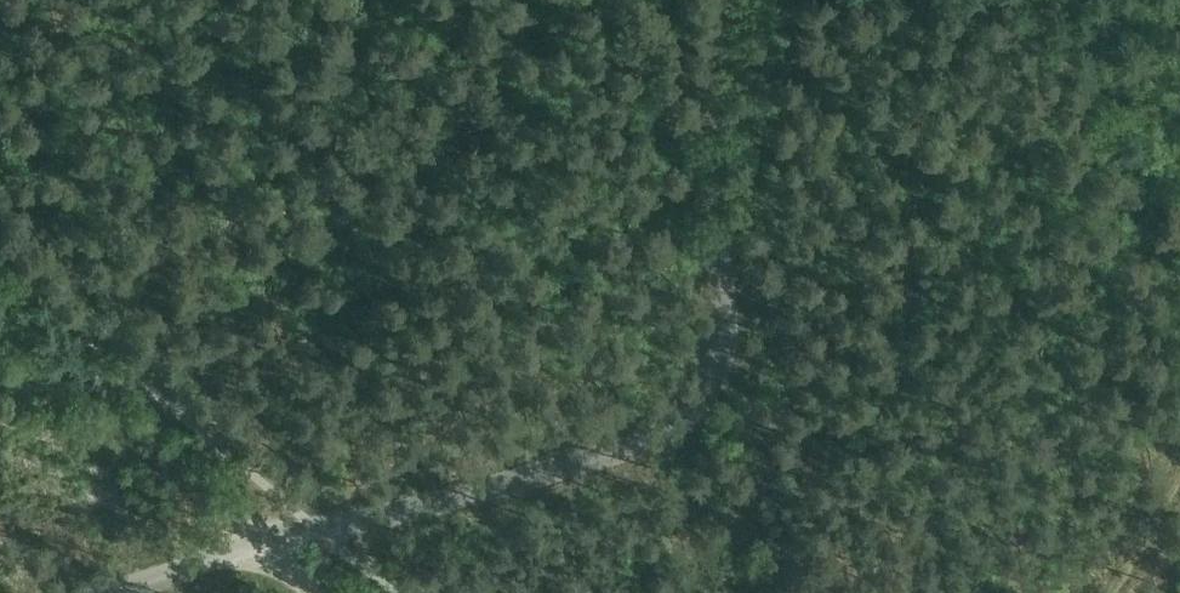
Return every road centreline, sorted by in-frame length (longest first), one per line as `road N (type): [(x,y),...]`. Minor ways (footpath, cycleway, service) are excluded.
road 1 (unclassified): [(102,592),(667,431),(696,413),(723,356),(709,195),(728,0)]

